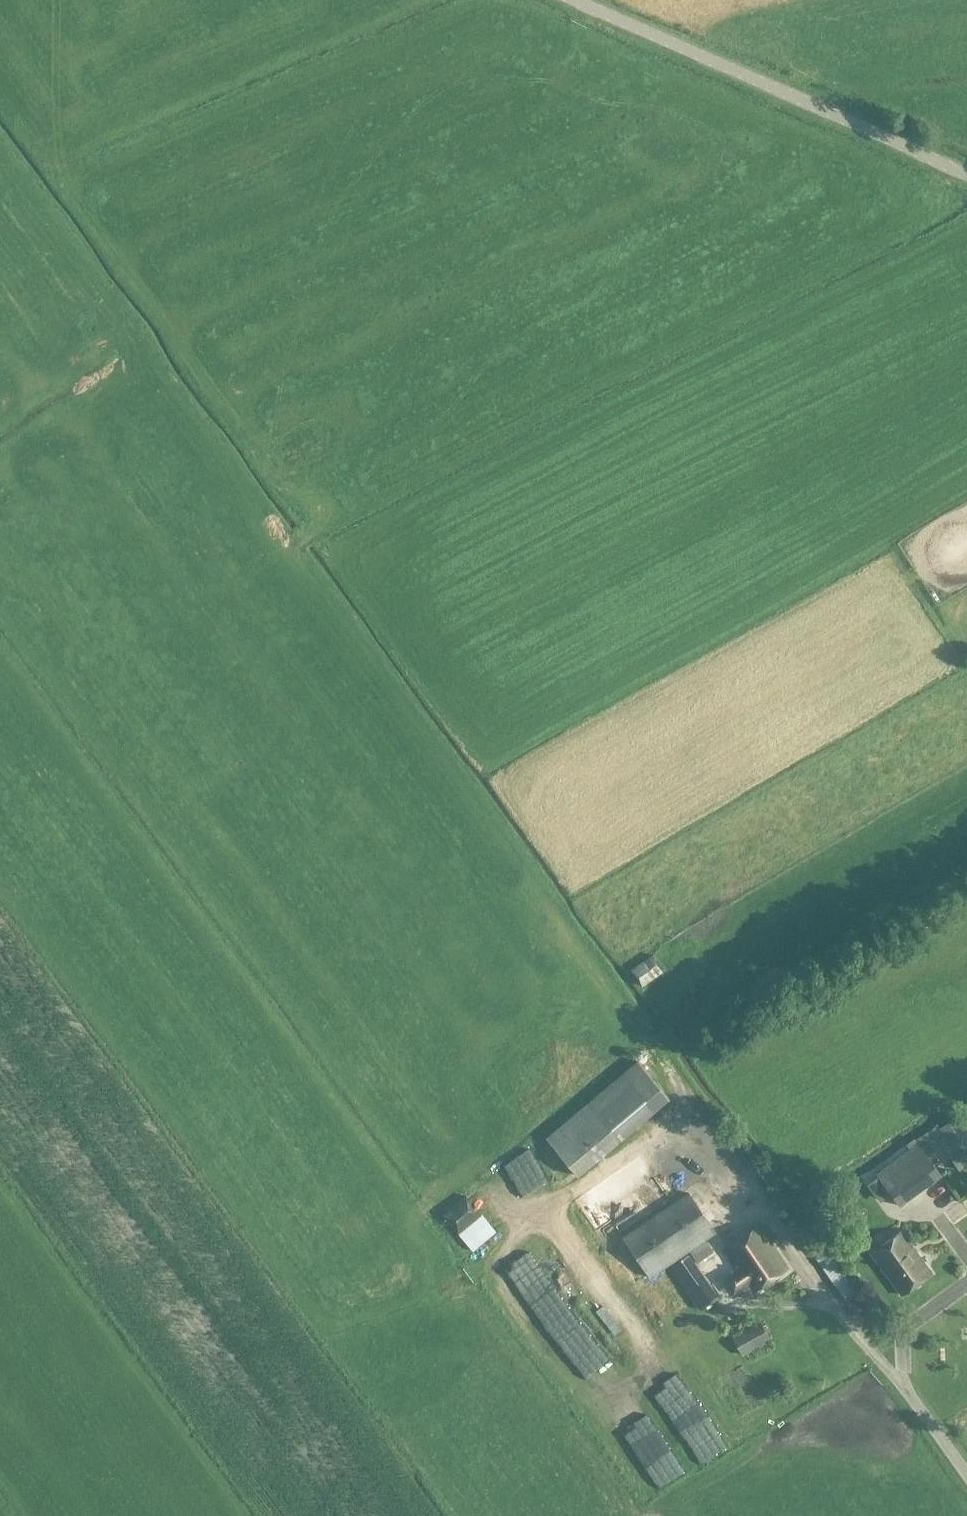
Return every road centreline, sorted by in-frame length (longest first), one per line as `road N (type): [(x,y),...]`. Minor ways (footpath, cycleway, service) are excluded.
road 1 (unclassified): [(966,170),(585,0)]

